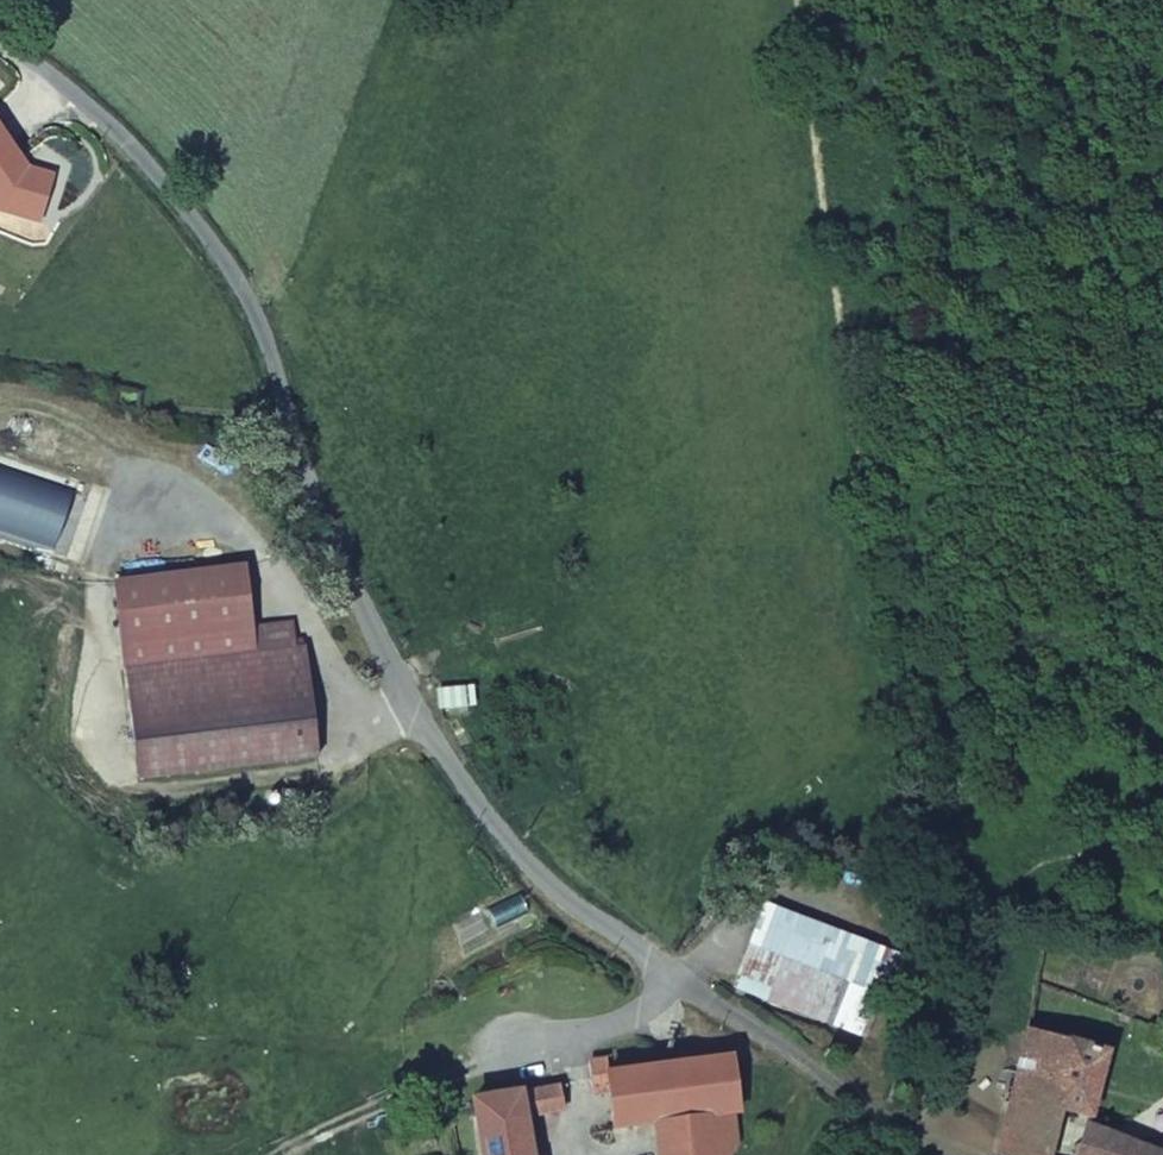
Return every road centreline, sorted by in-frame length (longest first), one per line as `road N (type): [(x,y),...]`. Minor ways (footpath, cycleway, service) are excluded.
road 1 (residential): [(0,40),(85,102),(164,185),(233,276),(268,343),(322,522),(394,676),(457,774),(538,871),(585,912),(869,1115),(909,1130)]

